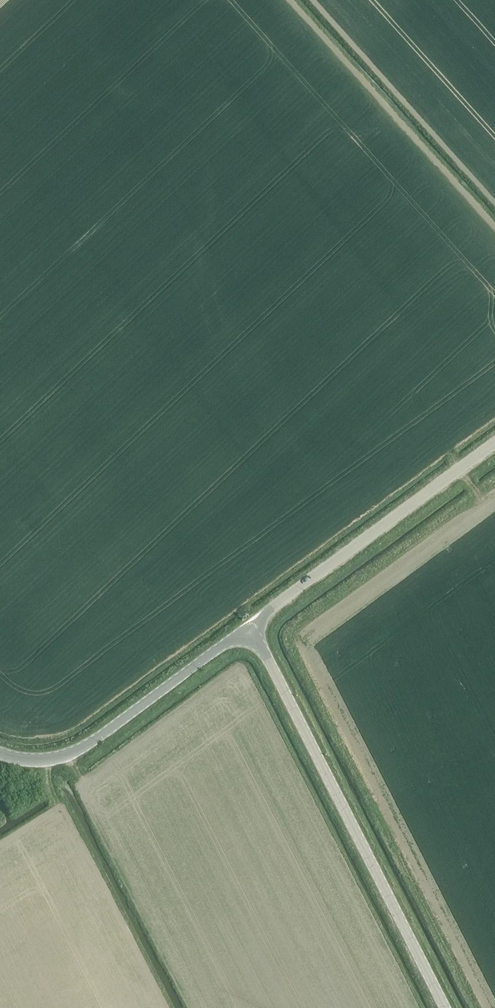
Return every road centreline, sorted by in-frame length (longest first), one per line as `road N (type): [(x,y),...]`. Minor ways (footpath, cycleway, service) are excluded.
road 1 (tertiary): [(445,1007),(264,650),(246,629)]
road 2 (tertiary): [(246,629),(494,443)]
road 3 (tertiary): [(0,754),(48,761),(83,748),(246,629)]

